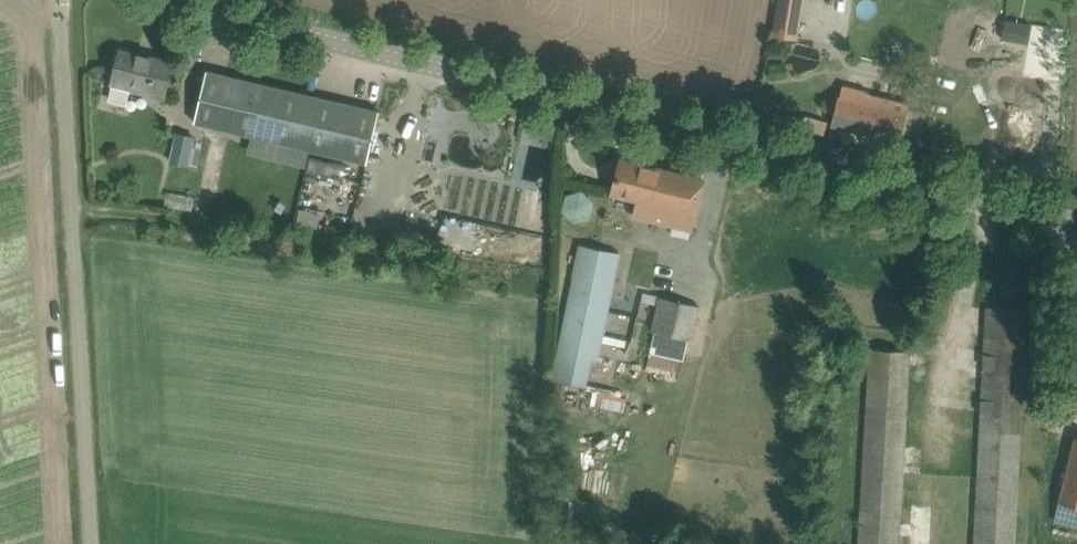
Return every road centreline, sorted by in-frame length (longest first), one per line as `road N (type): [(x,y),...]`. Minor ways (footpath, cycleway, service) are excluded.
road 1 (tertiary): [(1076,225),(302,32),(208,0)]
road 2 (unclassified): [(92,543),(63,0)]

